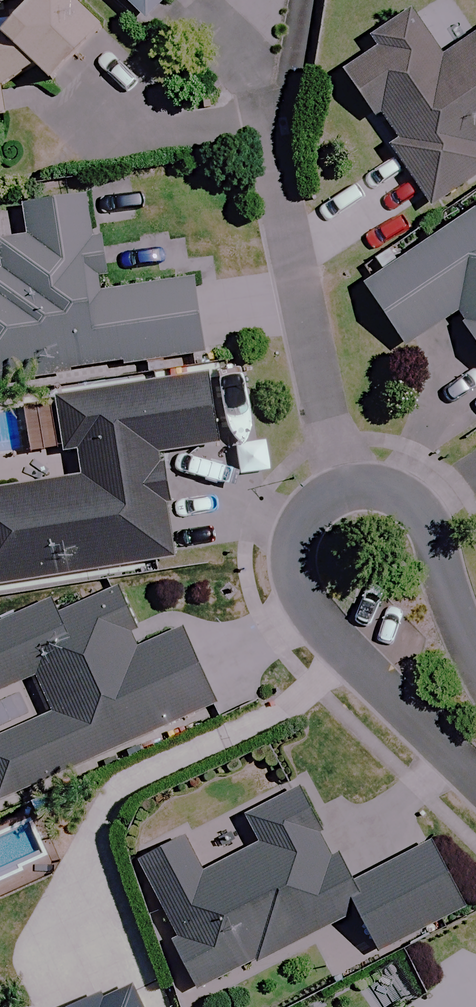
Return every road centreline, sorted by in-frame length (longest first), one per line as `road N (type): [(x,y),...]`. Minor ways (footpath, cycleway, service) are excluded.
road 1 (residential): [(475,784),(311,628),(298,583),(303,548),(323,515),(350,500),(392,507),(421,523),(475,680)]

